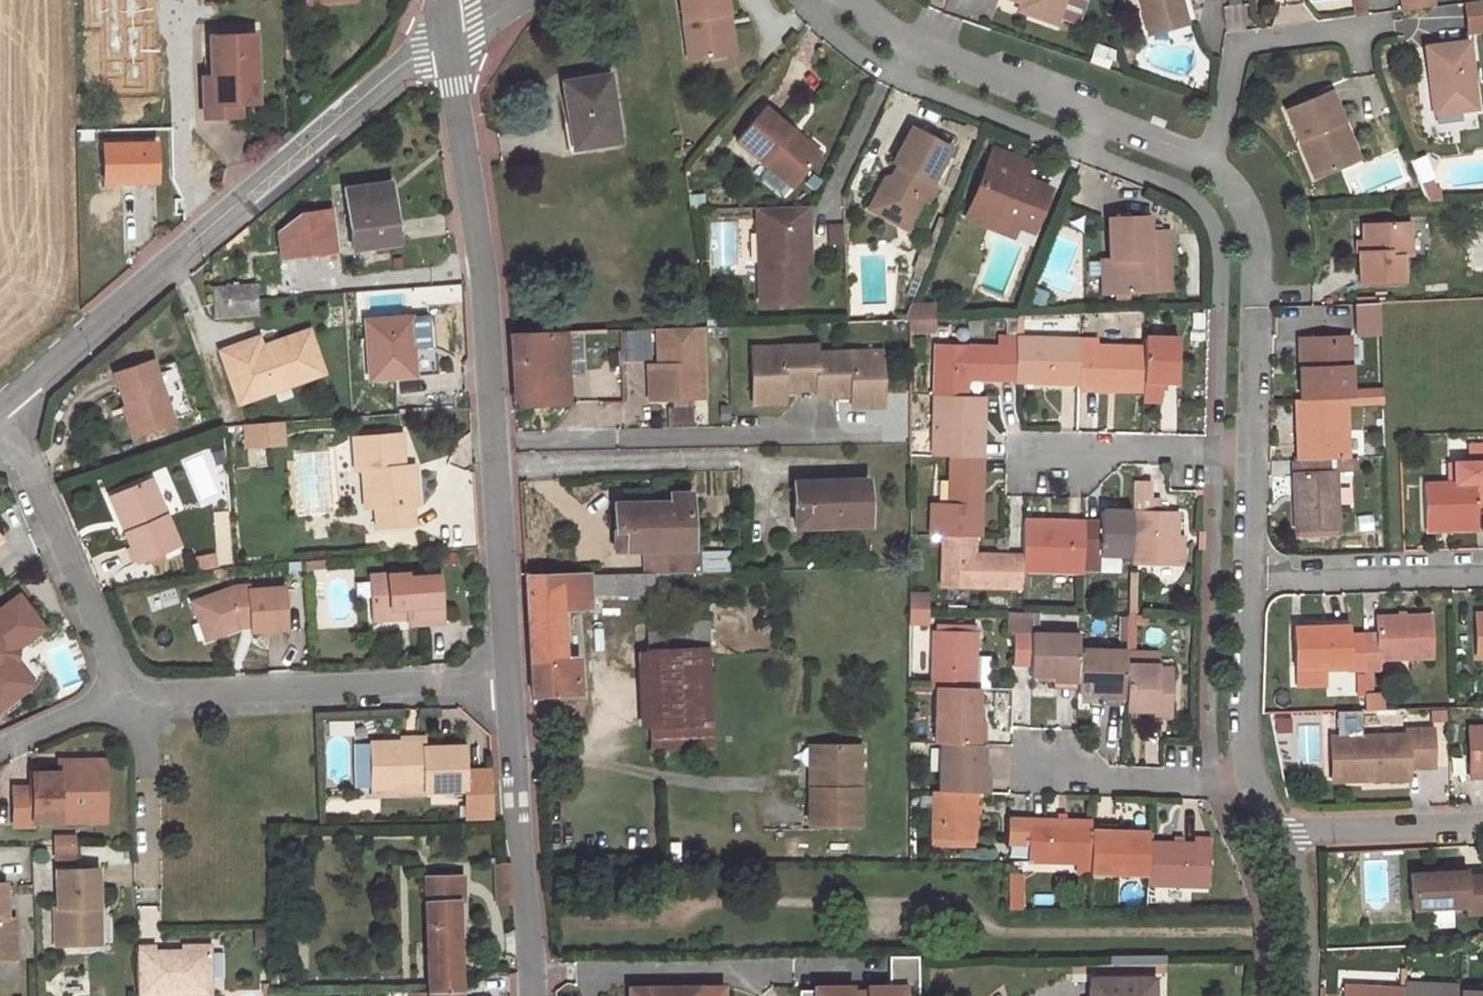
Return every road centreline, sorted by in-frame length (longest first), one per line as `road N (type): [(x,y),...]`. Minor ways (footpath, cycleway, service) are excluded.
road 1 (unclassified): [(508,679),(483,276),(446,40)]
road 2 (unclassified): [(6,404),(416,54),(446,40)]
road 3 (residential): [(850,0),(916,45),(1205,161)]
road 4 (residential): [(144,694),(508,679)]
road 5 (unclassified): [(530,995),(508,679)]
road 6 (residential): [(6,404),(125,695)]
road 7 (residential): [(1205,161),(1240,191),(1257,225),(1254,452)]
road 8 (residential): [(1374,24),(1237,48),(1205,161)]
road 9 (residential): [(1251,576),(1482,570)]
road 10 (residential): [(1036,451),(1254,452)]
road 11 (residential): [(1251,576),(1248,754),(1256,782)]
road 12 (residential): [(1276,837),(1482,826)]
road 13 (residential): [(1050,774),(1256,782)]
road 14 (residential): [(150,880),(144,694)]
road 15 (residential): [(1276,837),(1307,922),(1301,995)]
road 16 (residential): [(0,750),(125,695)]
road 17 (residential): [(1254,452),(1251,576)]

